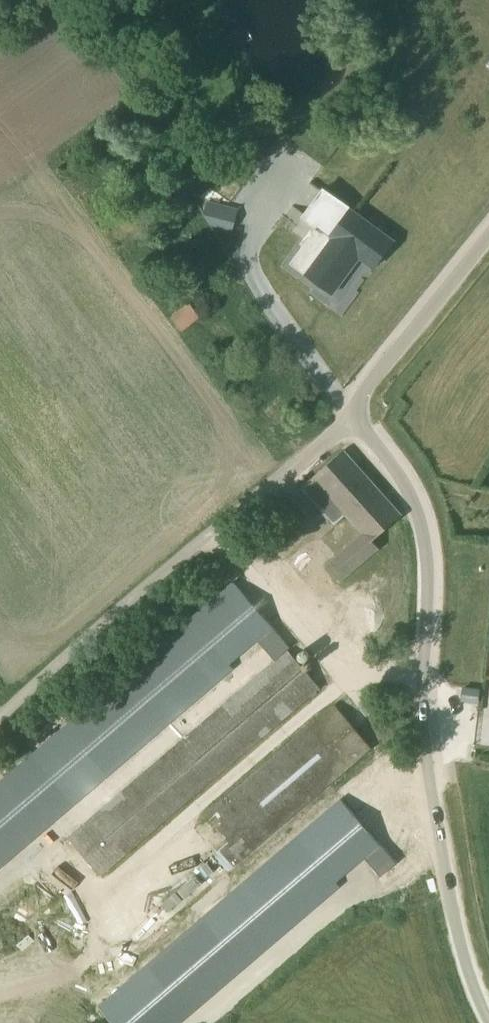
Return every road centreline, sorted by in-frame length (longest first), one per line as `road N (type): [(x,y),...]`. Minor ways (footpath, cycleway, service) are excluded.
road 1 (unclassified): [(488,1017),(457,932),(432,778),(433,551),(424,506),(407,466),(362,404)]
road 2 (unclassified): [(362,404),(232,530),(0,727)]
road 3 (unclassified): [(362,404),(488,260)]

